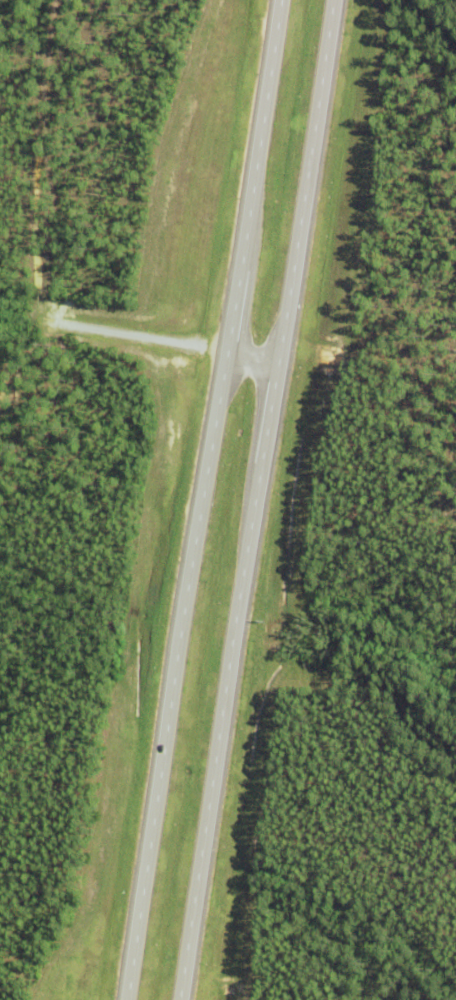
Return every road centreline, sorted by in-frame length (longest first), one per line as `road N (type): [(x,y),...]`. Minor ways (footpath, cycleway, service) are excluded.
road 1 (primary): [(281,0),(125,999)]
road 2 (primary): [(183,999),(337,0)]

